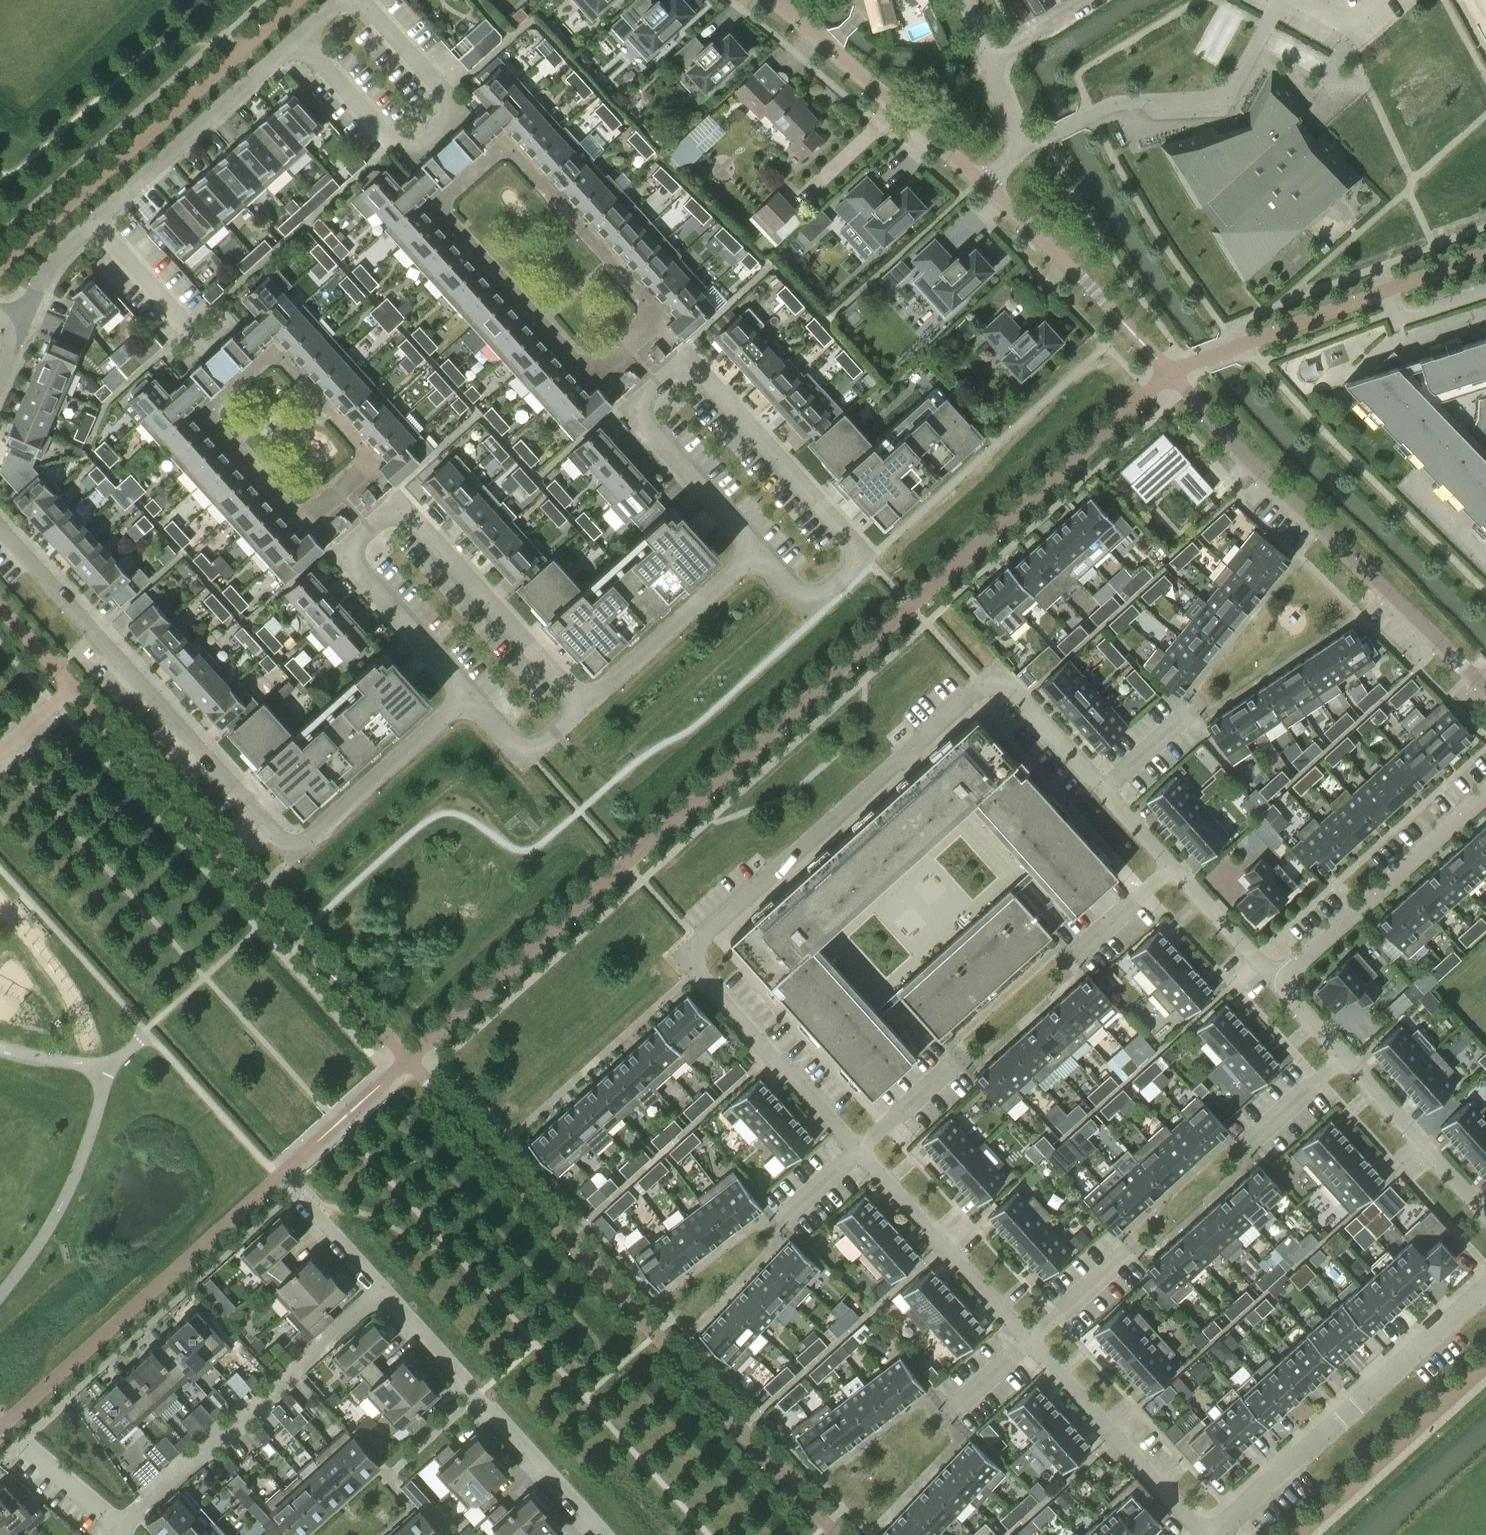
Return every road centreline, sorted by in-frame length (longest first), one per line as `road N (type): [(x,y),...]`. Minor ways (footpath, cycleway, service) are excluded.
road 1 (residential): [(1204,1534),(694,971),(690,956),(998,679),(1278,982)]
road 2 (residential): [(0,519),(287,843),(314,836),(466,695)]
road 3 (residential): [(655,381),(685,366),(713,384),(852,540),(858,558),(827,592),(807,599),(753,552)]
road 4 (residential): [(1213,1534),(1485,1290)]
road 5 (residential): [(109,1531),(380,1289)]
road 6 (residential): [(380,1289),(602,1534)]
road 7 (residential): [(1483,684),(1249,460)]
road 8 (residential): [(1485,1213),(1278,982)]
road 9 (residential): [(625,348),(586,372),(577,369),(443,216),(443,206),(473,178)]
road 10 (residential): [(370,530),(401,506),(584,704)]
road 11 (residential): [(625,348),(652,320),(652,309),(513,155),(503,154),(473,178)]
road 12 (residential): [(990,187),(772,0)]
road 13 (residential): [(95,227),(304,37)]
road 14 (residential): [(1278,982),(1485,796)]
road 15 (residential): [(338,494),(366,465),(366,451),(279,357),(239,383)]
road 16 (residential): [(753,552),(584,704)]
road 17 (residential): [(338,494),(297,517),(212,420),(213,408),(239,383)]
road 18 (residential): [(466,695),(346,555),(370,530)]
road 19 (residential): [(753,552),(654,438),(638,407),(655,381)]
road 20 (residential): [(239,383),(95,227)]
road 21 (residential): [(435,135),(399,141),(304,37)]
road 22 (residential): [(366,0),(448,93),(452,109),(435,135)]
road 23 (residential): [(584,704),(527,753),(466,695)]
road 24 (residential): [(992,60),(1021,147),(990,187)]
road 25 (residential): [(1083,280),(990,187)]
road 26 (residential): [(294,1193),(380,1289)]
road 27 (residential): [(21,323),(44,279),(95,227)]

